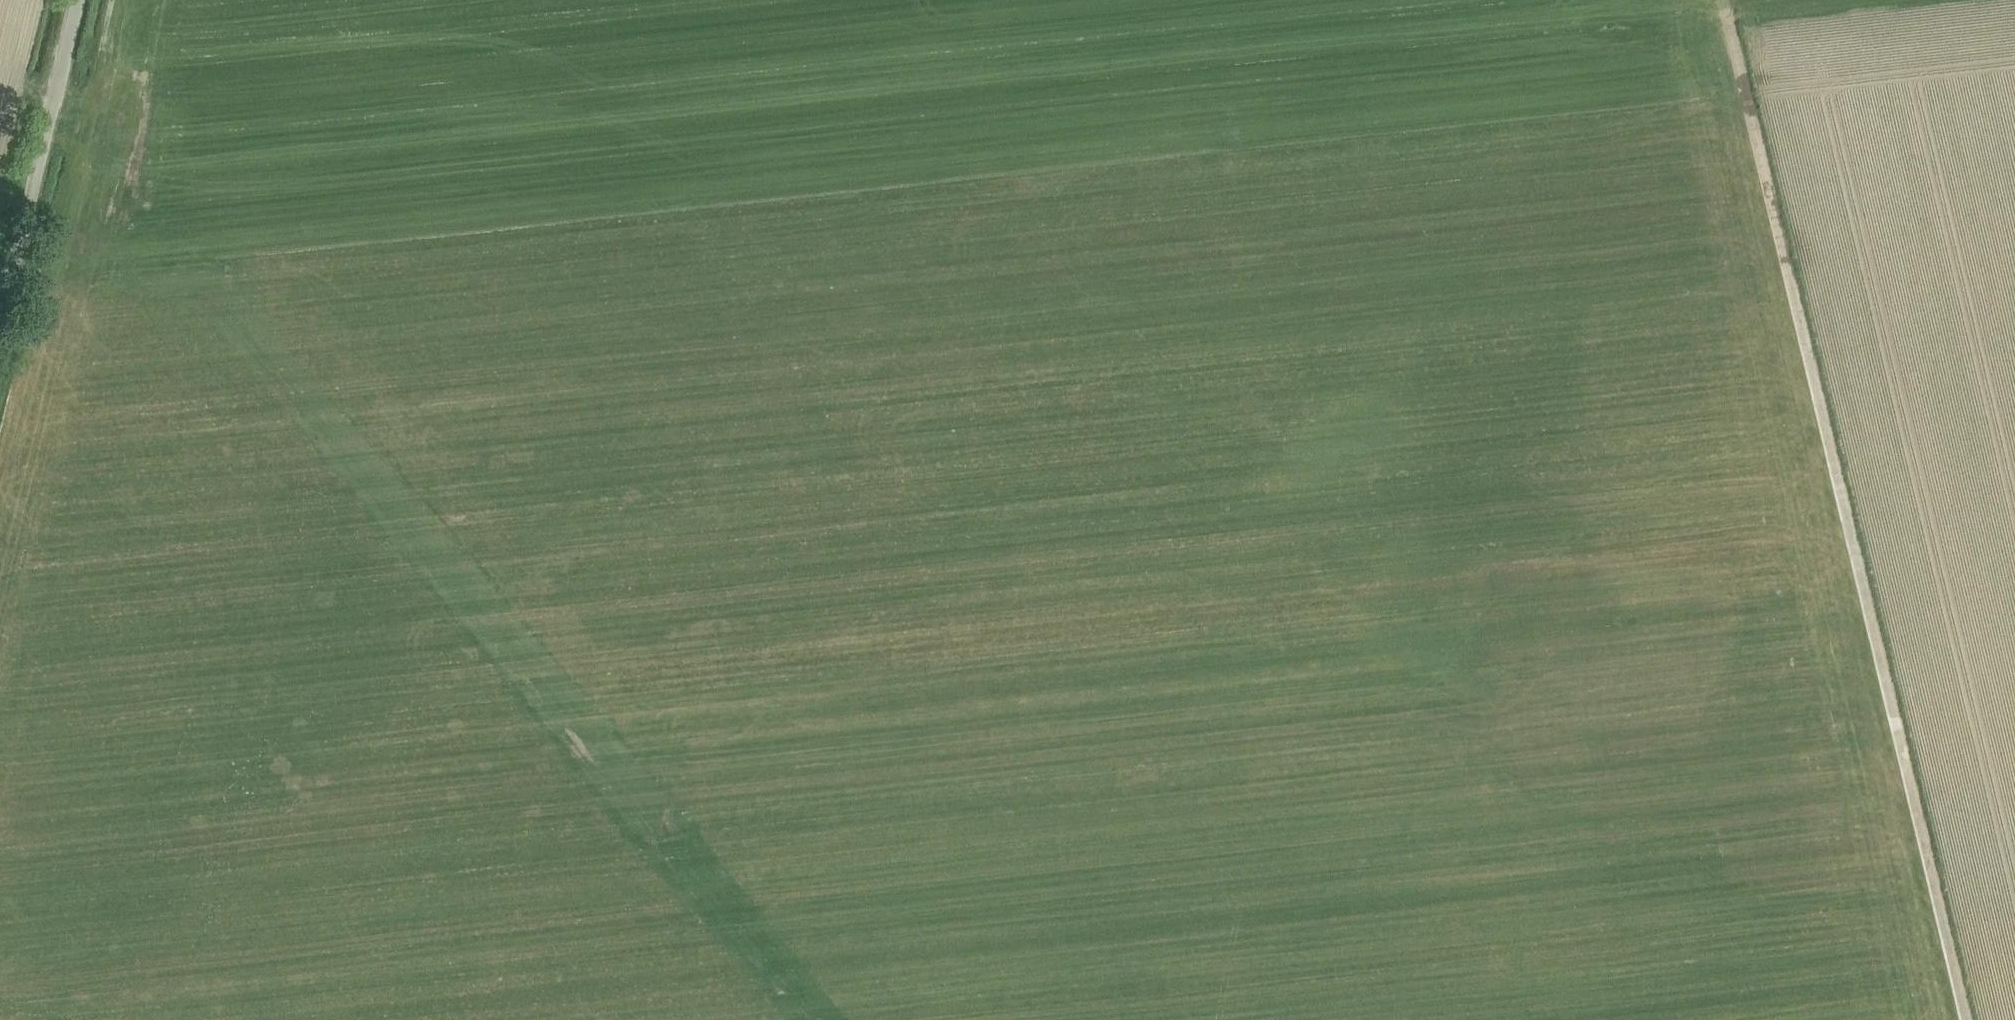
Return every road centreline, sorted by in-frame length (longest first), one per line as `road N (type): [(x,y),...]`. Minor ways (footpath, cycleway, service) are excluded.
road 1 (track): [(1735,31),(1970,1019)]
road 2 (unclassified): [(0,335),(76,0)]

